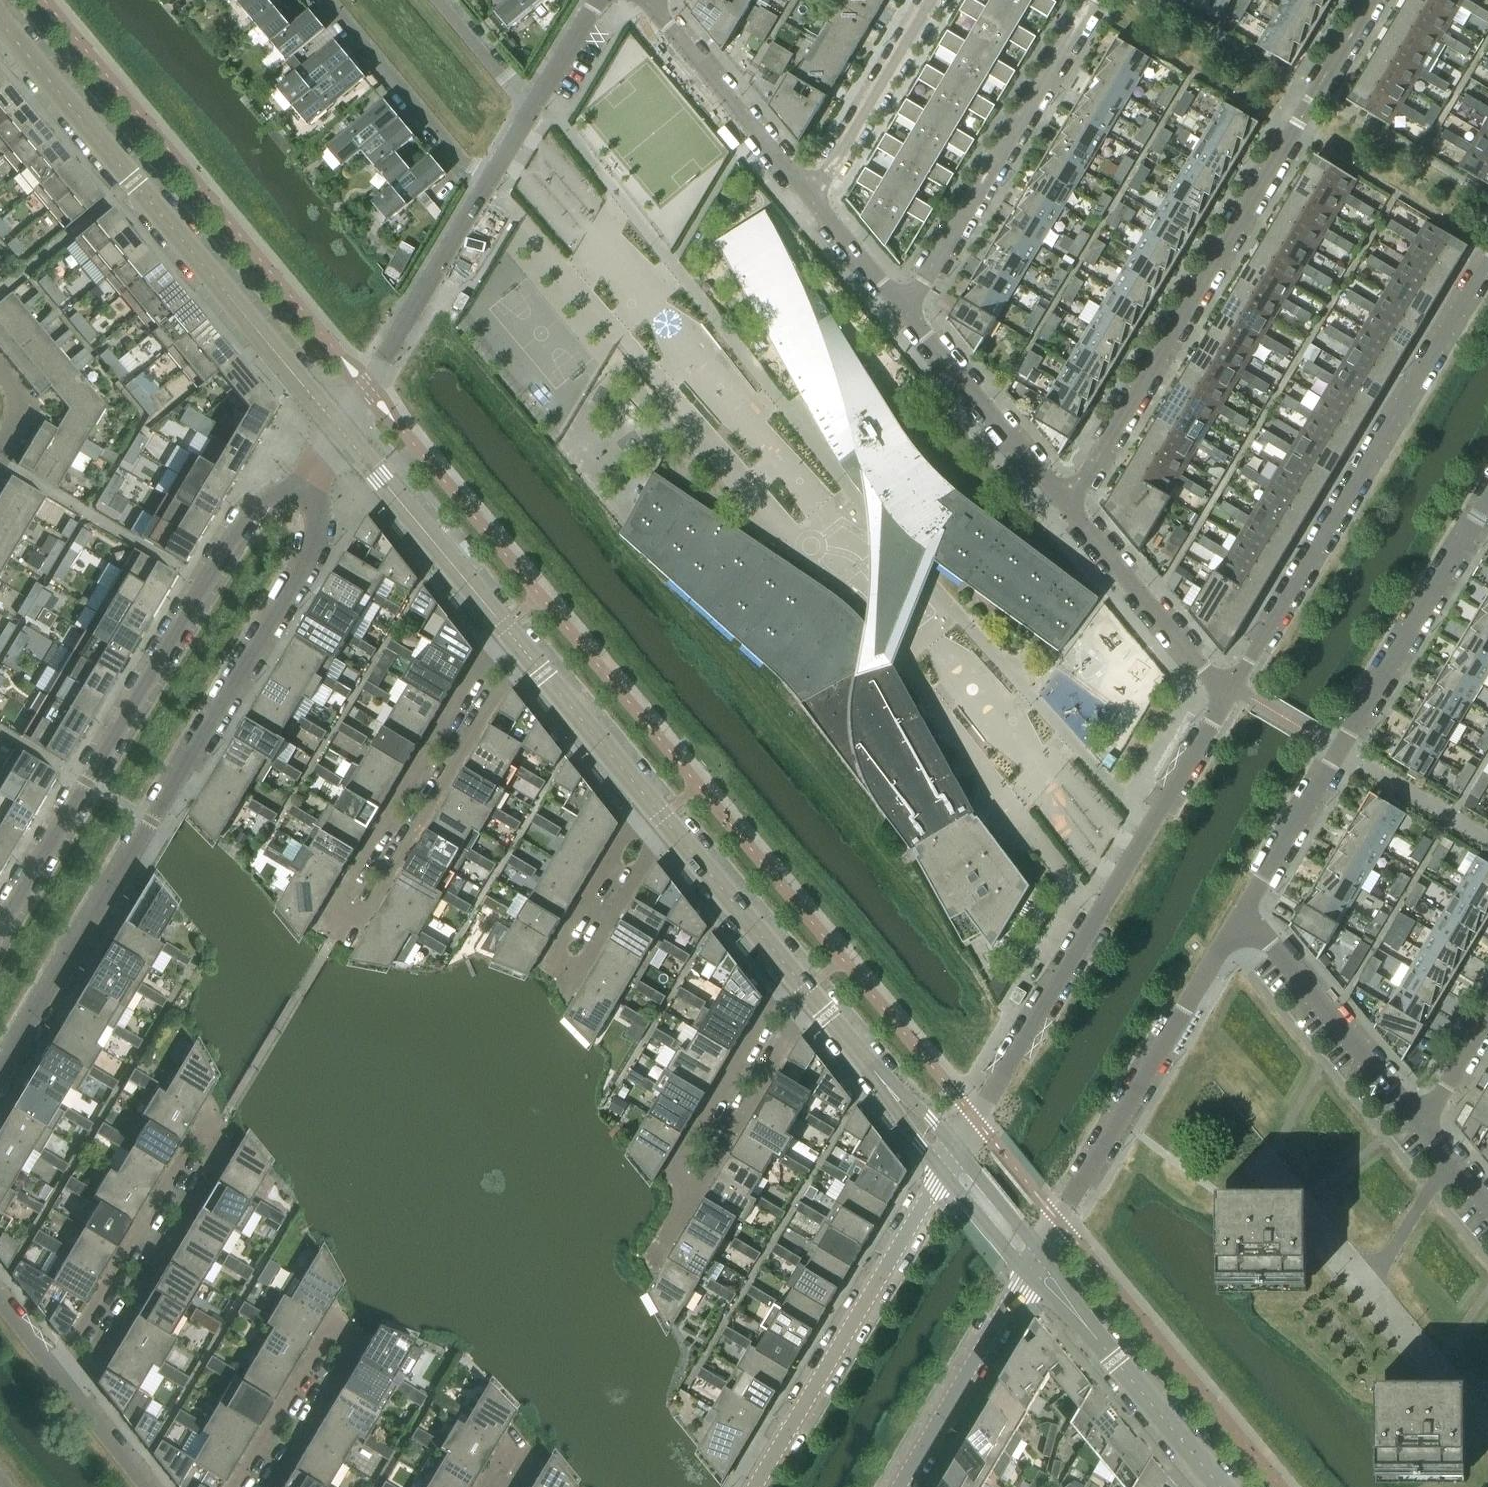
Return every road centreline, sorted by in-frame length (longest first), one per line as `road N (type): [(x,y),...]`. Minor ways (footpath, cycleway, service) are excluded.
road 1 (residential): [(0,1076),(318,545),(305,486)]
road 2 (residential): [(76,1397),(227,1144),(225,1129),(203,1130),(55,1372)]
road 3 (residential): [(1069,510),(1370,0)]
road 4 (residential): [(305,486),(249,513),(0,937)]
road 5 (residential): [(949,1161),(1230,692)]
road 6 (residential): [(339,430),(0,20)]
road 7 (residential): [(1230,692),(1487,263)]
road 8 (residential): [(1242,911),(1487,501)]
road 9 (residential): [(1033,1263),(1242,911)]
road 10 (residential): [(949,1161),(755,1486)]
road 11 (residential): [(270,1486),(350,1351),(344,1334),(327,1337),(237,1486)]
road 12 (residential): [(906,313),(1092,0)]
road 13 (residential): [(345,923),(362,915),(505,676),(503,626)]
road 14 (residential): [(503,626),(339,903),(345,923)]
road 15 (residential): [(661,816),(626,832),(560,944),(563,964),(583,961),(648,850)]
road 16 (residential): [(339,430),(492,177)]
road 17 (residential): [(1033,1263),(1220,1486)]
road 18 (residential): [(1423,1126),(1242,911)]
road 19 (residential): [(807,989),(774,1000),(680,1159),(688,1182),(705,1181)]
road 20 (residential): [(900,1486),(1033,1263)]
road 21 (residential): [(906,313),(1069,510)]
road 22 (residential): [(339,430),(503,626)]
road 23 (residential): [(652,6),(813,199)]
road 24 (residential): [(503,626),(661,816)]
road 25 (residential): [(327,0),(462,161),(492,177)]
road 26 (residential): [(1069,510),(1230,692)]
road 27 (residential): [(813,199),(932,0)]
road 28 (residential): [(661,816),(807,989)]
road 29 (residential): [(807,989),(949,1161)]
road 30 (residential): [(705,1181),(796,1025),(807,989)]
road 31 (residential): [(1369,1288),(1486,1429)]
road 32 (residential): [(1266,1164),(1369,1288)]
road 33 (residential): [(1369,1288),(1448,1155)]
road 34 (residential): [(813,199),(906,313)]
road 35 (residential): [(532,109),(436,0)]
road 36 (residential): [(949,1161),(1033,1263)]
road 37 (residential): [(1423,1126),(1487,1016)]
road 38 (residential): [(532,109),(596,0)]

